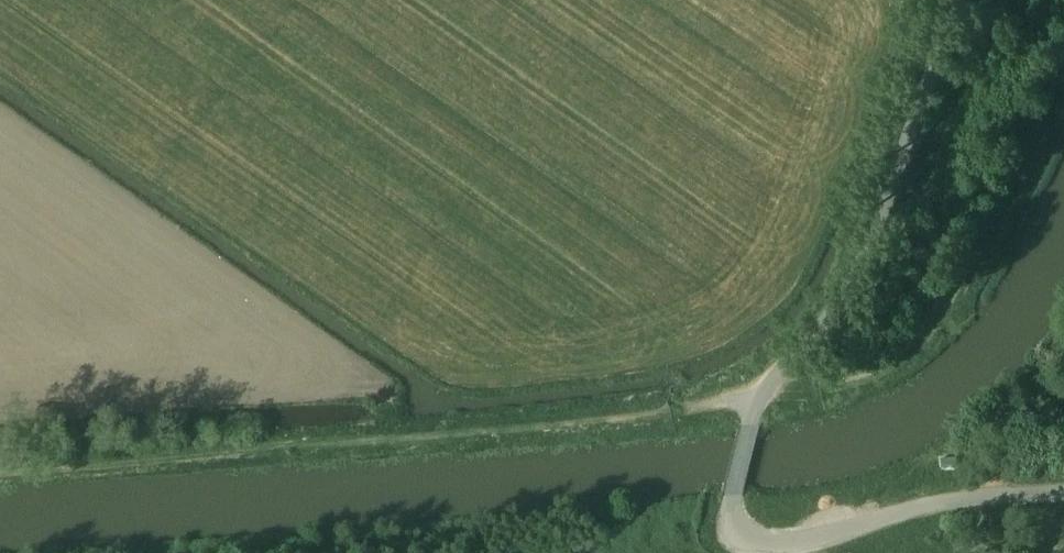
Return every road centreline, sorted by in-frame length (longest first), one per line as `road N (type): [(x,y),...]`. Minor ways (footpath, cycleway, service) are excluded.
road 1 (track): [(633,405),(0,456)]
road 2 (unclassified): [(733,503),(759,396),(817,335),(882,218),(944,0)]
road 3 (unclassified): [(733,503),(737,523),(760,543),(819,546),(996,492),(1063,490)]
road 4 (track): [(759,396),(633,405)]

